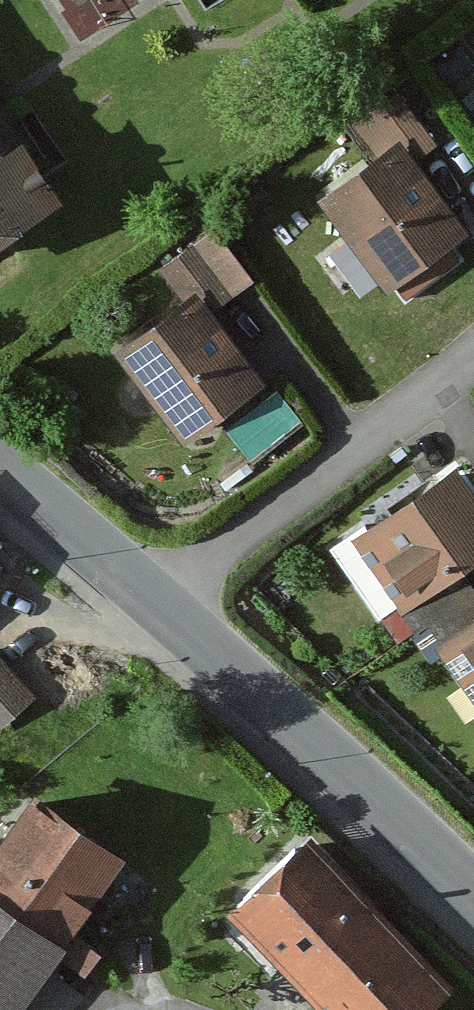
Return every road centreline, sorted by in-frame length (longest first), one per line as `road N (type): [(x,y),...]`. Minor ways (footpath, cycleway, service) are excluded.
road 1 (tertiary): [(160,604),(473,901)]
road 2 (residential): [(160,604),(473,358)]
road 3 (tertiary): [(0,465),(160,604)]

